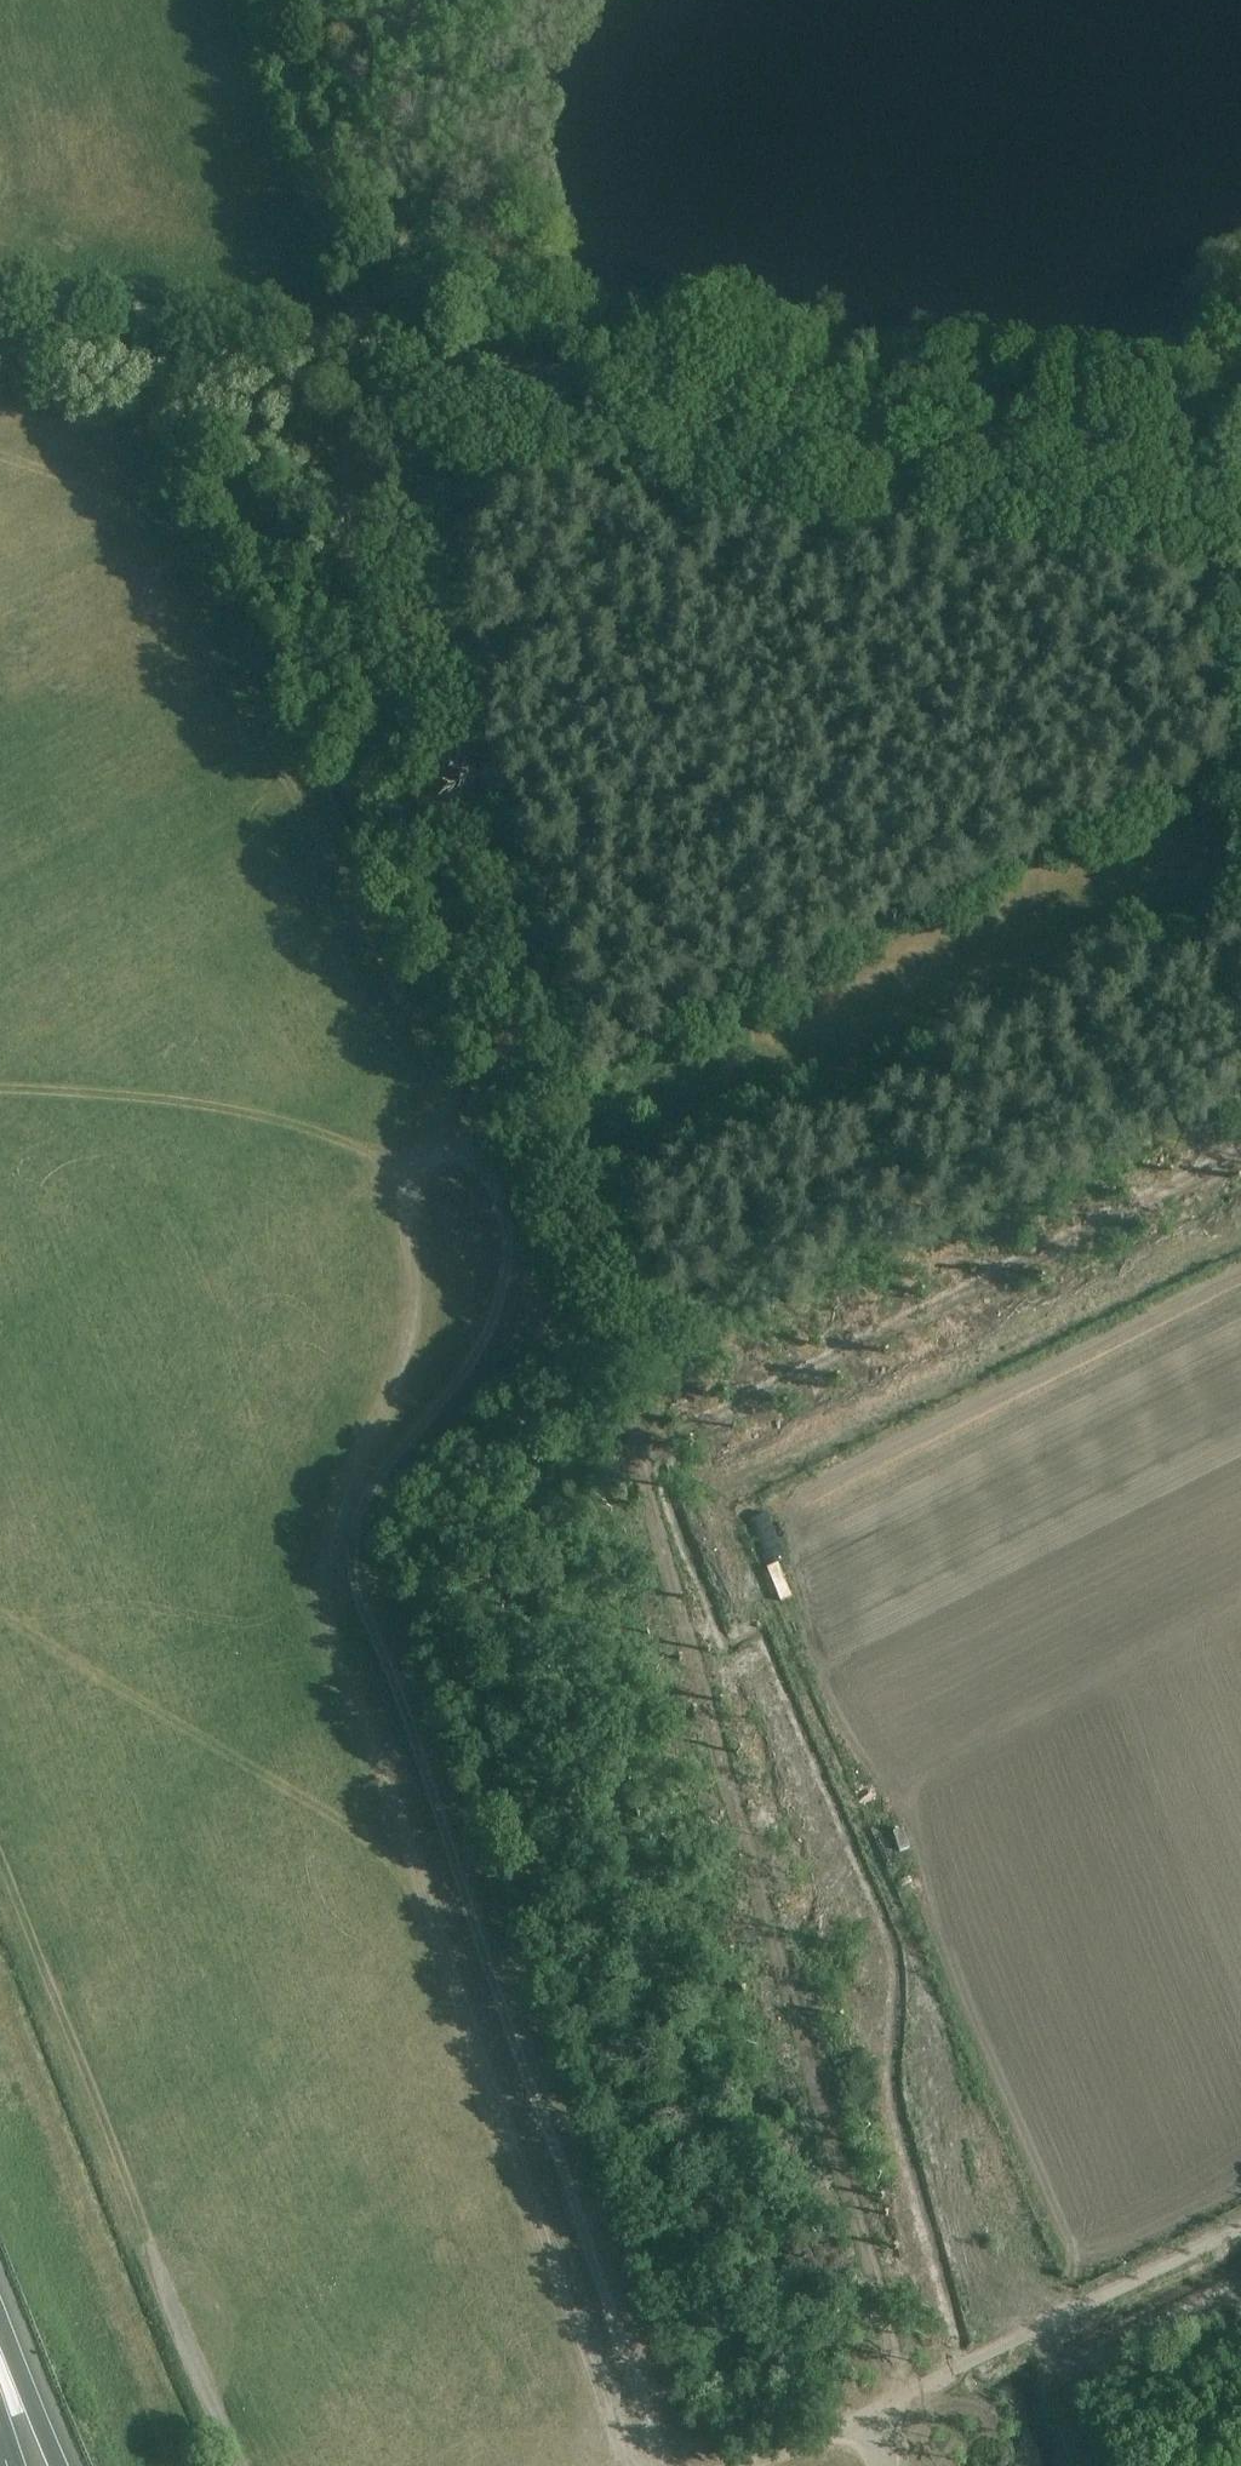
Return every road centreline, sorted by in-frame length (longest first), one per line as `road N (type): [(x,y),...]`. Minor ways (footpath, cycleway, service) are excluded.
road 1 (unclassified): [(1240,514),(0,352)]
road 2 (motorway): [(61,2465),(0,2317)]

